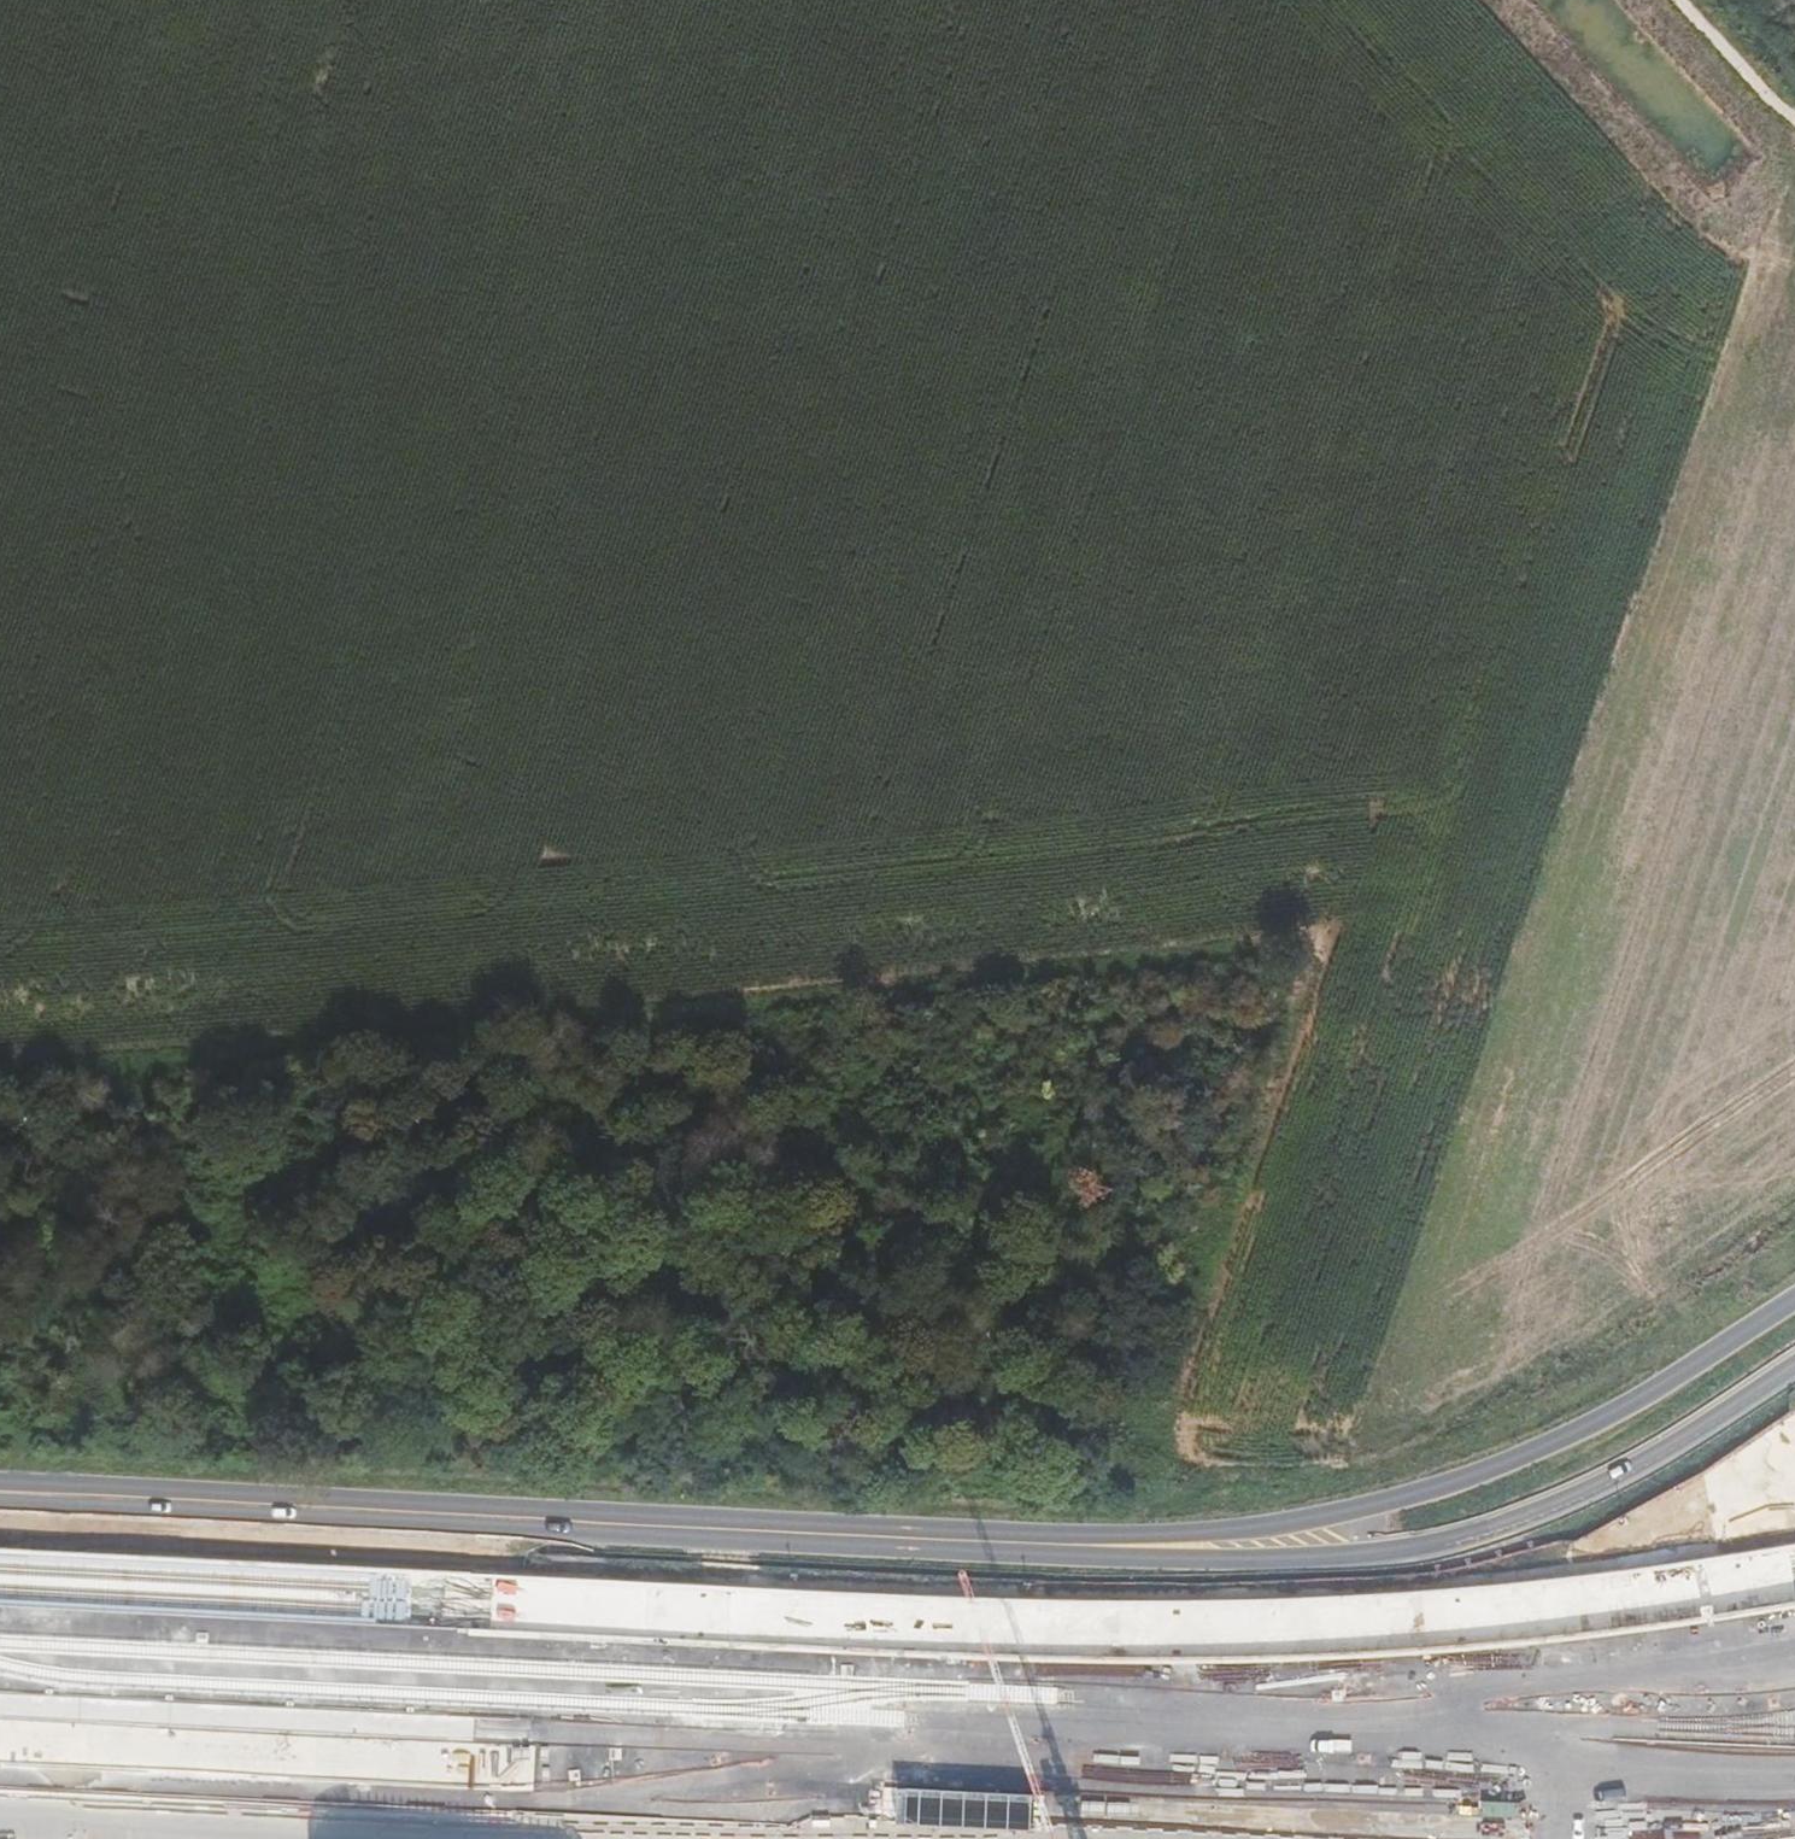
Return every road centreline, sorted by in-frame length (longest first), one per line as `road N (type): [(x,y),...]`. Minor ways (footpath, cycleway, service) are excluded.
road 1 (primary): [(0,1494),(1084,1548)]
road 2 (primary): [(1794,1293),(1575,1429),(1463,1476),(1284,1524),(1084,1548)]
road 3 (primary): [(1084,1548),(1271,1564),(1430,1552),(1503,1529),(1580,1492),(1794,1361)]

